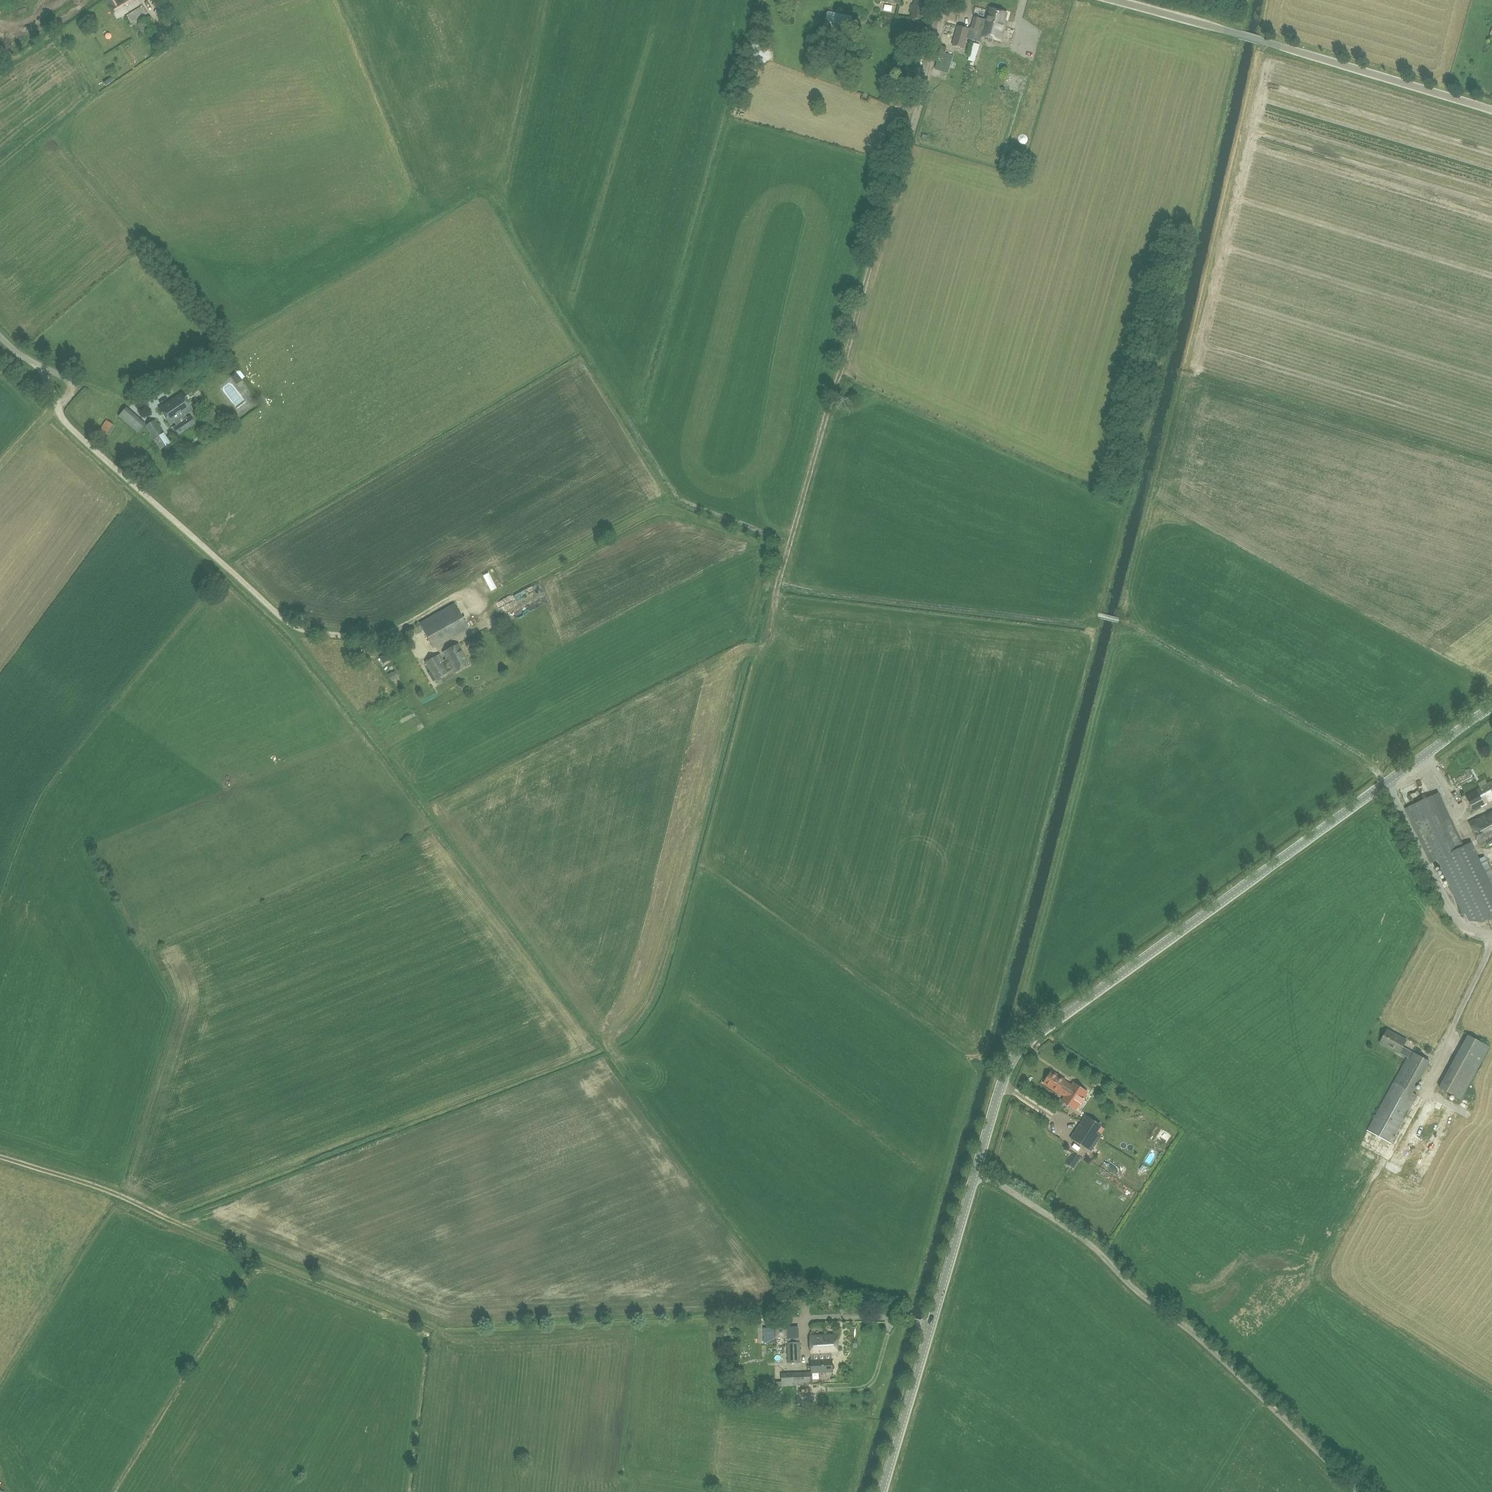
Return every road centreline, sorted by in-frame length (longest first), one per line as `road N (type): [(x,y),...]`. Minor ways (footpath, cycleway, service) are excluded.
road 1 (track): [(778,586),(943,0)]
road 2 (tertiary): [(975,1170),(1016,1053),(1385,781)]
road 3 (unclassified): [(975,1170),(1083,1237),(1357,1491)]
road 4 (track): [(604,1043),(639,1009),(657,973),(745,654),(762,645),(778,586)]
road 5 (track): [(0,1157),(119,1195),(432,1327)]
road 6 (unclassified): [(1491,109),(1119,0)]
road 7 (track): [(285,621),(64,422),(35,363)]
road 8 (tertiary): [(880,1491),(975,1170)]
road 9 (track): [(785,555),(658,507),(488,600)]
road 10 (track): [(385,1308),(282,1491)]
road 11 (unclassified): [(1491,931),(1456,922),(1385,781)]
road 12 (track): [(416,620),(375,637),(306,632),(285,621)]
road 13 (tertiary): [(1385,781),(1491,704)]
road 14 (track): [(1425,752),(1475,853),(1491,854)]

